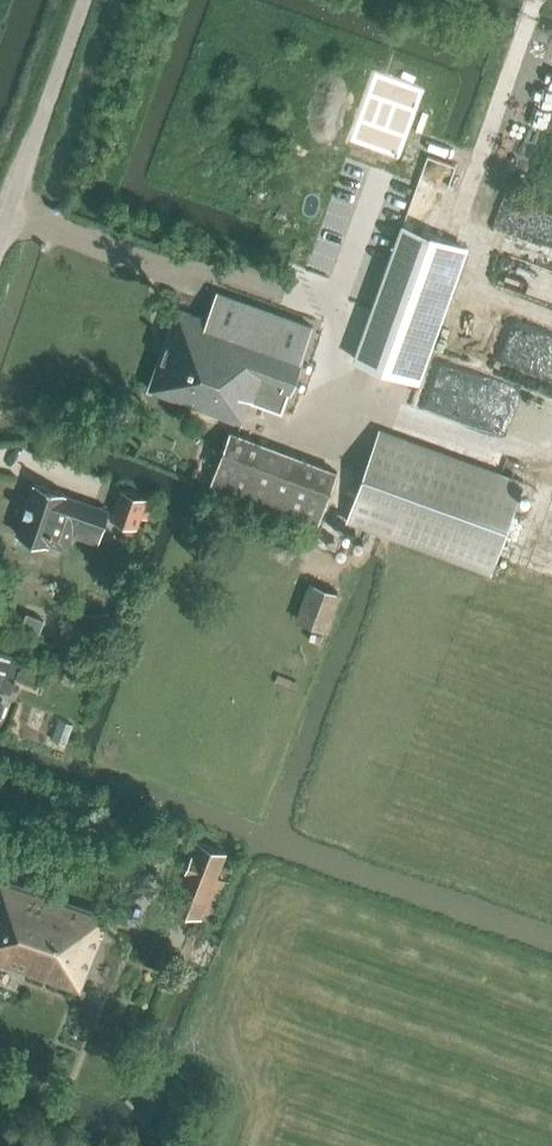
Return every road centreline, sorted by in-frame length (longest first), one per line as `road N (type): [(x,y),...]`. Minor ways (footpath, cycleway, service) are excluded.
road 1 (unclassified): [(0,250),(88,0)]

